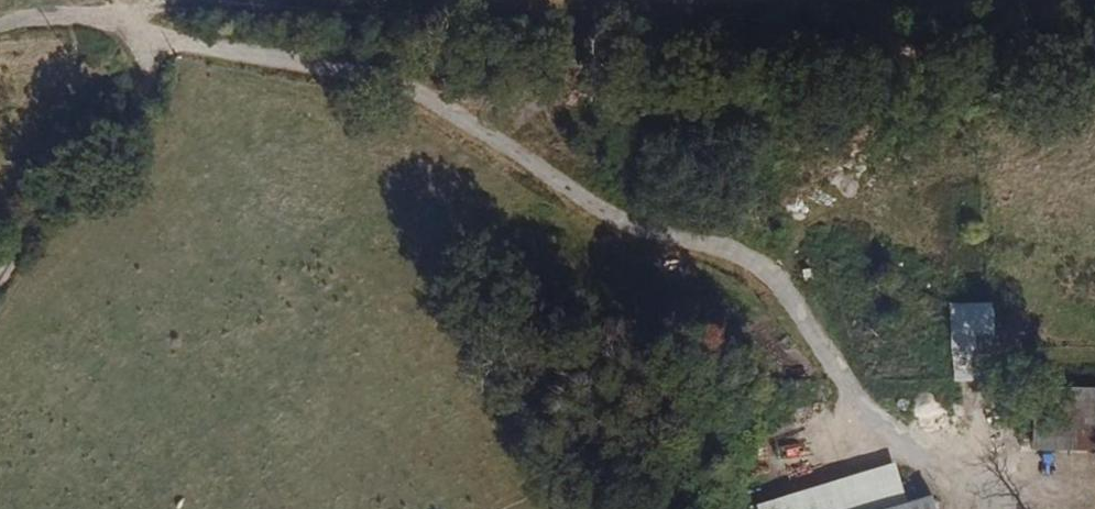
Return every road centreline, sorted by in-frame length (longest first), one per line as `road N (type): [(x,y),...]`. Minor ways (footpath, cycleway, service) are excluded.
road 1 (track): [(120,11),(783,50),(1094,35)]
road 2 (track): [(140,41),(209,46),(377,80),(437,103),(640,225),(730,250),(772,274),(895,457)]
road 3 (track): [(120,11),(150,59),(143,107),(54,196),(0,267)]

